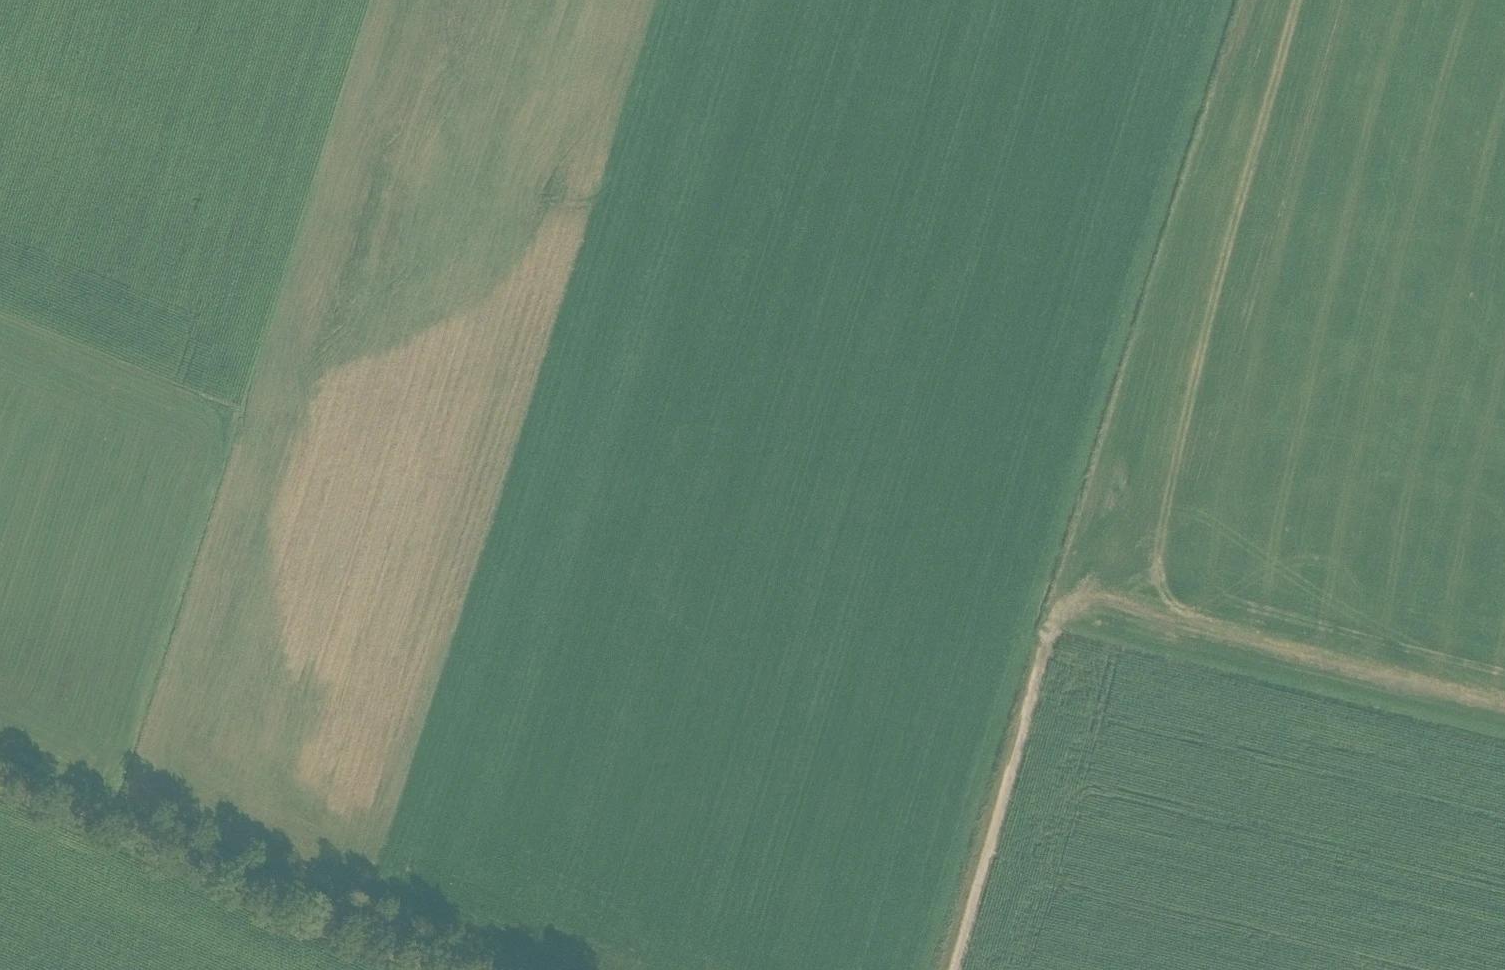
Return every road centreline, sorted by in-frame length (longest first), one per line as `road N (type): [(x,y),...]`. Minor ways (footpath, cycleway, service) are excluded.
road 1 (track): [(490,969),(0,763)]

